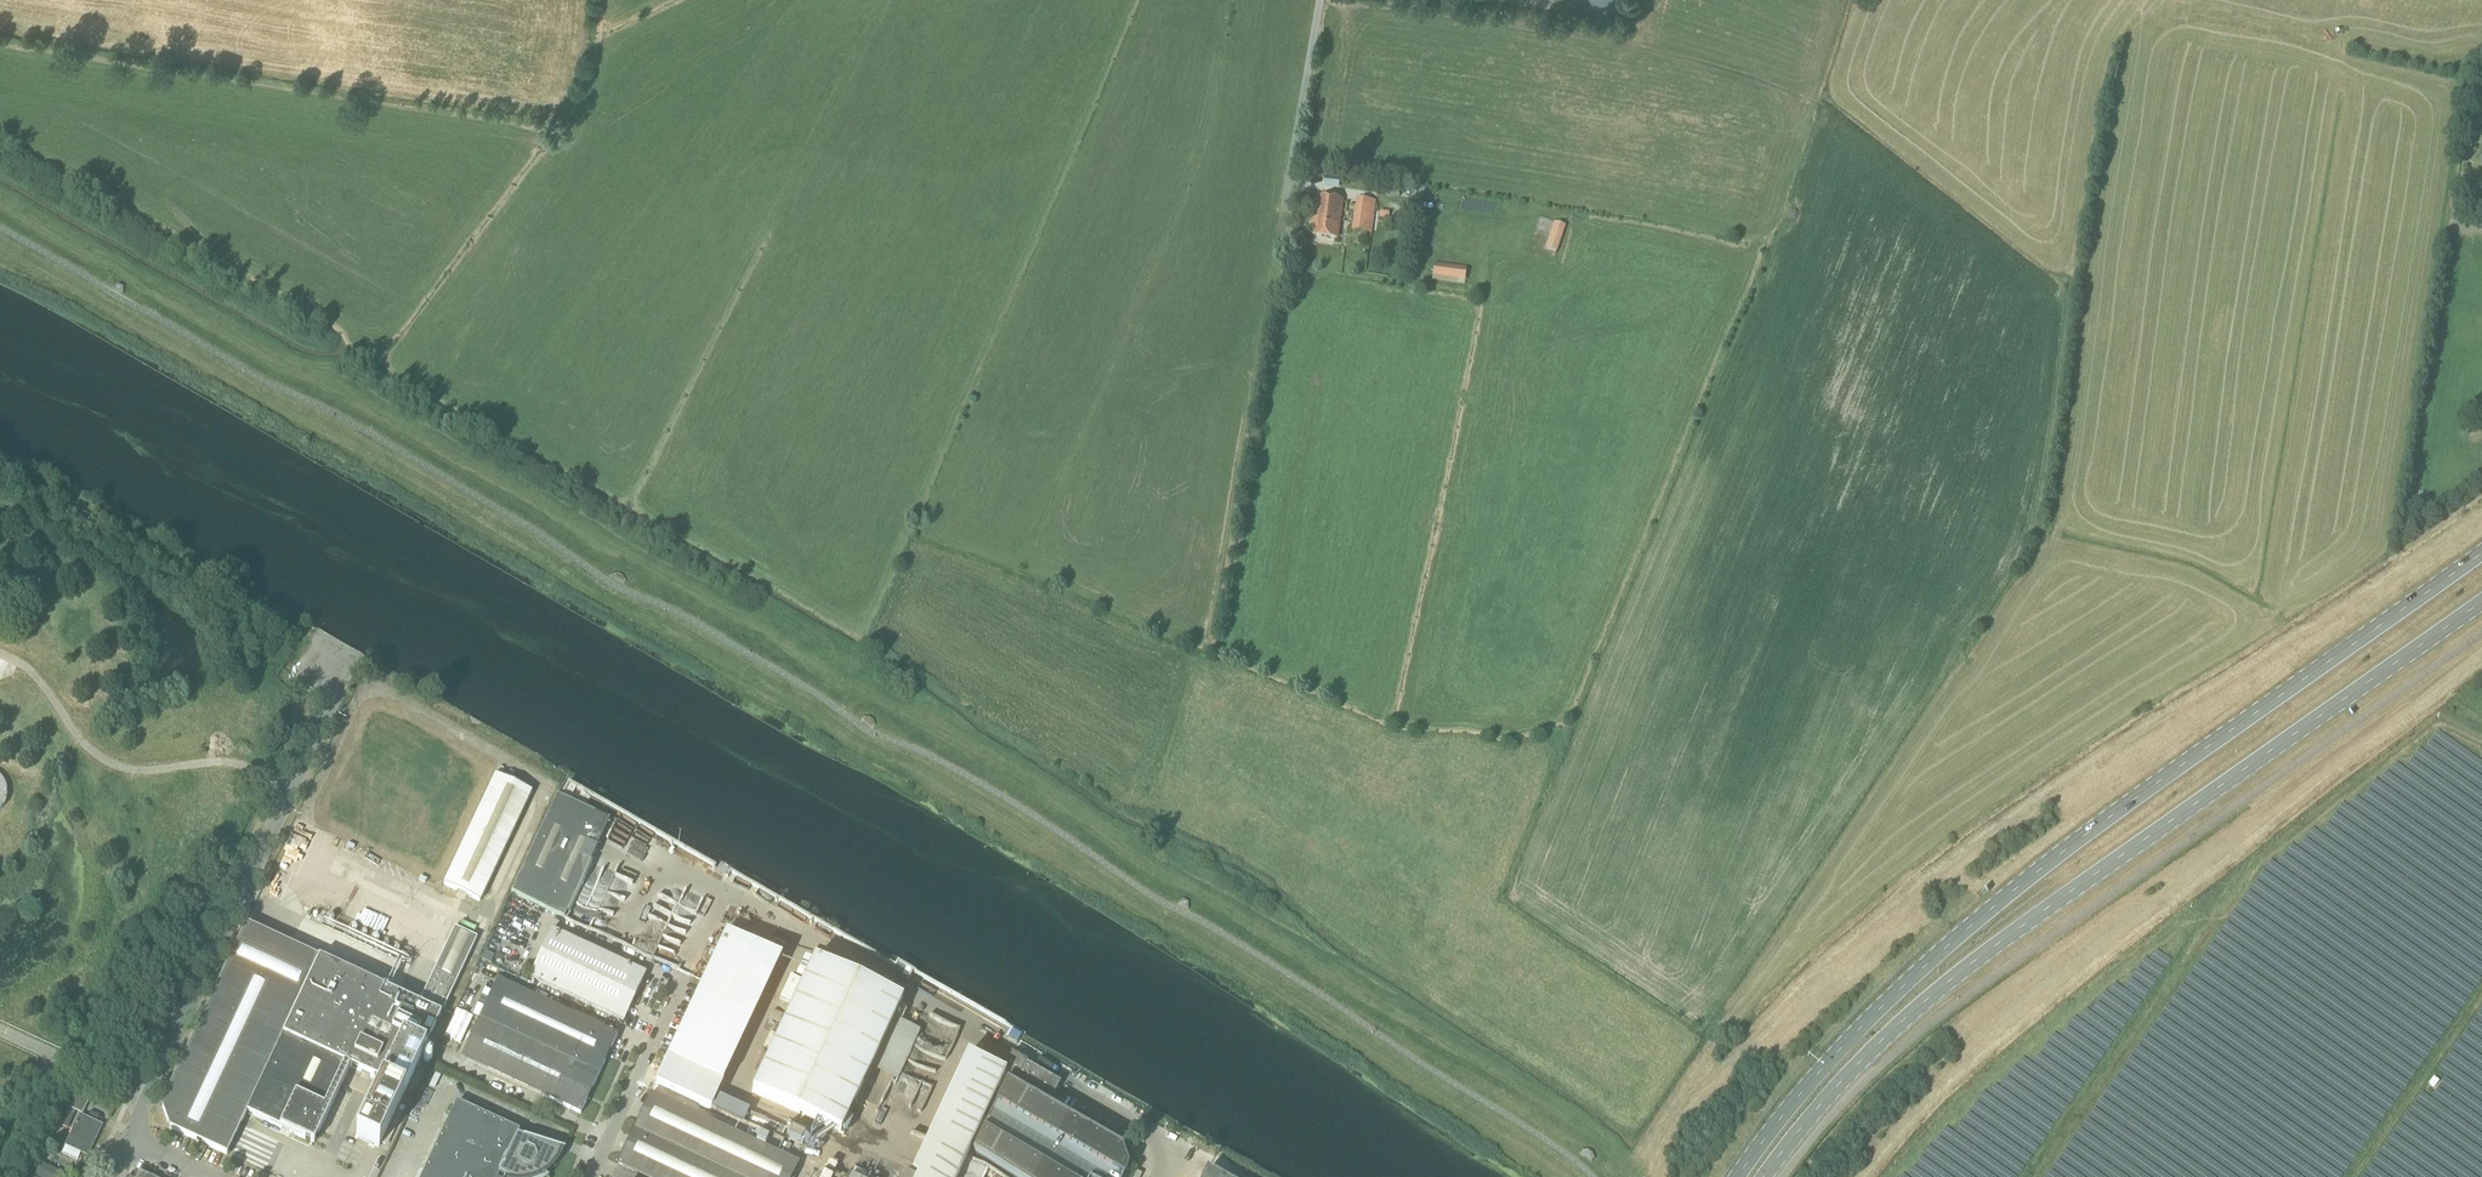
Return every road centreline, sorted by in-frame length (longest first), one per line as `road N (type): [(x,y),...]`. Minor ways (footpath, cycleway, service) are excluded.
road 1 (primary): [(2481,551),(2140,795),(1953,940),(1819,1071),(1736,1176)]
road 2 (primary): [(1762,1176),(1881,1041),(1953,978),(2481,602)]
road 3 (unclassified): [(1203,660),(1320,0)]
road 4 (unclassified): [(131,1140),(356,660)]
road 5 (track): [(356,660),(0,450)]
road 6 (unclassified): [(594,1176),(689,974)]

